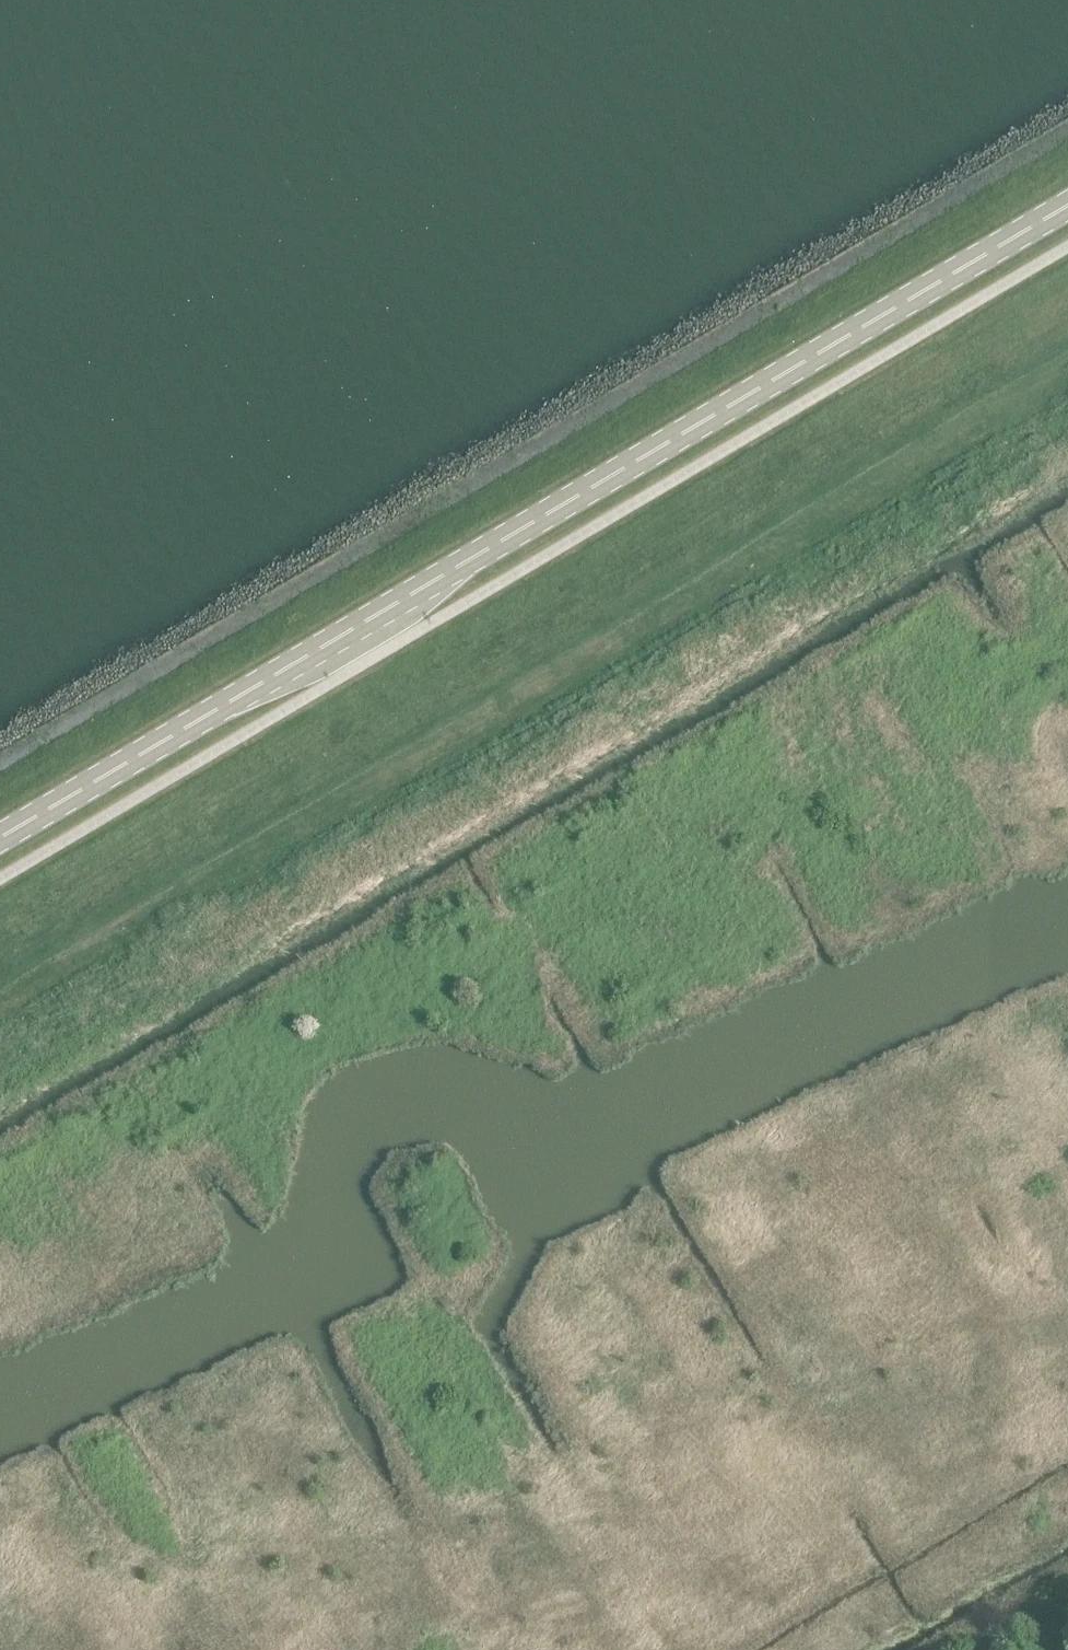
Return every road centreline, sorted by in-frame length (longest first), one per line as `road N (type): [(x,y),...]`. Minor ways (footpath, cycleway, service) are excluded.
road 1 (secondary): [(0,838),(1067,206)]

